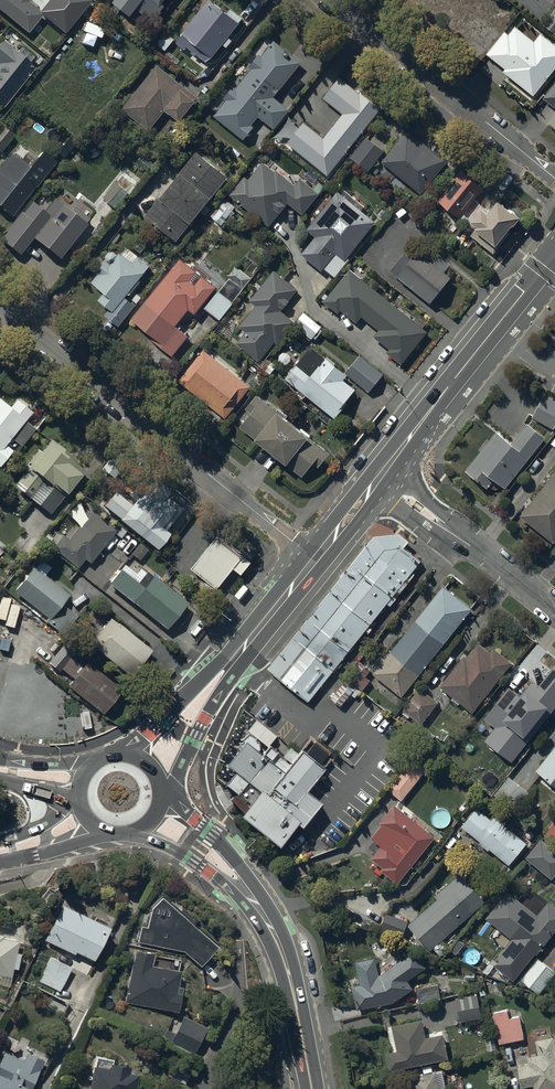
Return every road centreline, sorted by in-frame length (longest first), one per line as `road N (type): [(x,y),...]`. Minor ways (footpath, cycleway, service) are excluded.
road 1 (residential): [(0,307),(316,559)]
road 2 (secondary): [(380,477),(554,252)]
road 3 (residential): [(333,0),(554,178)]
road 4 (residential): [(380,477),(554,612)]
road 5 (residential): [(198,1088),(234,1010),(238,927),(252,896)]
road 6 (secondary): [(311,1088),(286,963),(252,896)]
road 7 (secondary): [(232,662),(176,781),(161,796)]
road 8 (secondary): [(121,754),(217,665),(232,662)]
road 9 (secondary): [(161,796),(230,853),(252,896)]
road 10 (secondary): [(252,896),(130,834)]
road 11 (secondary): [(232,662),(316,559)]

